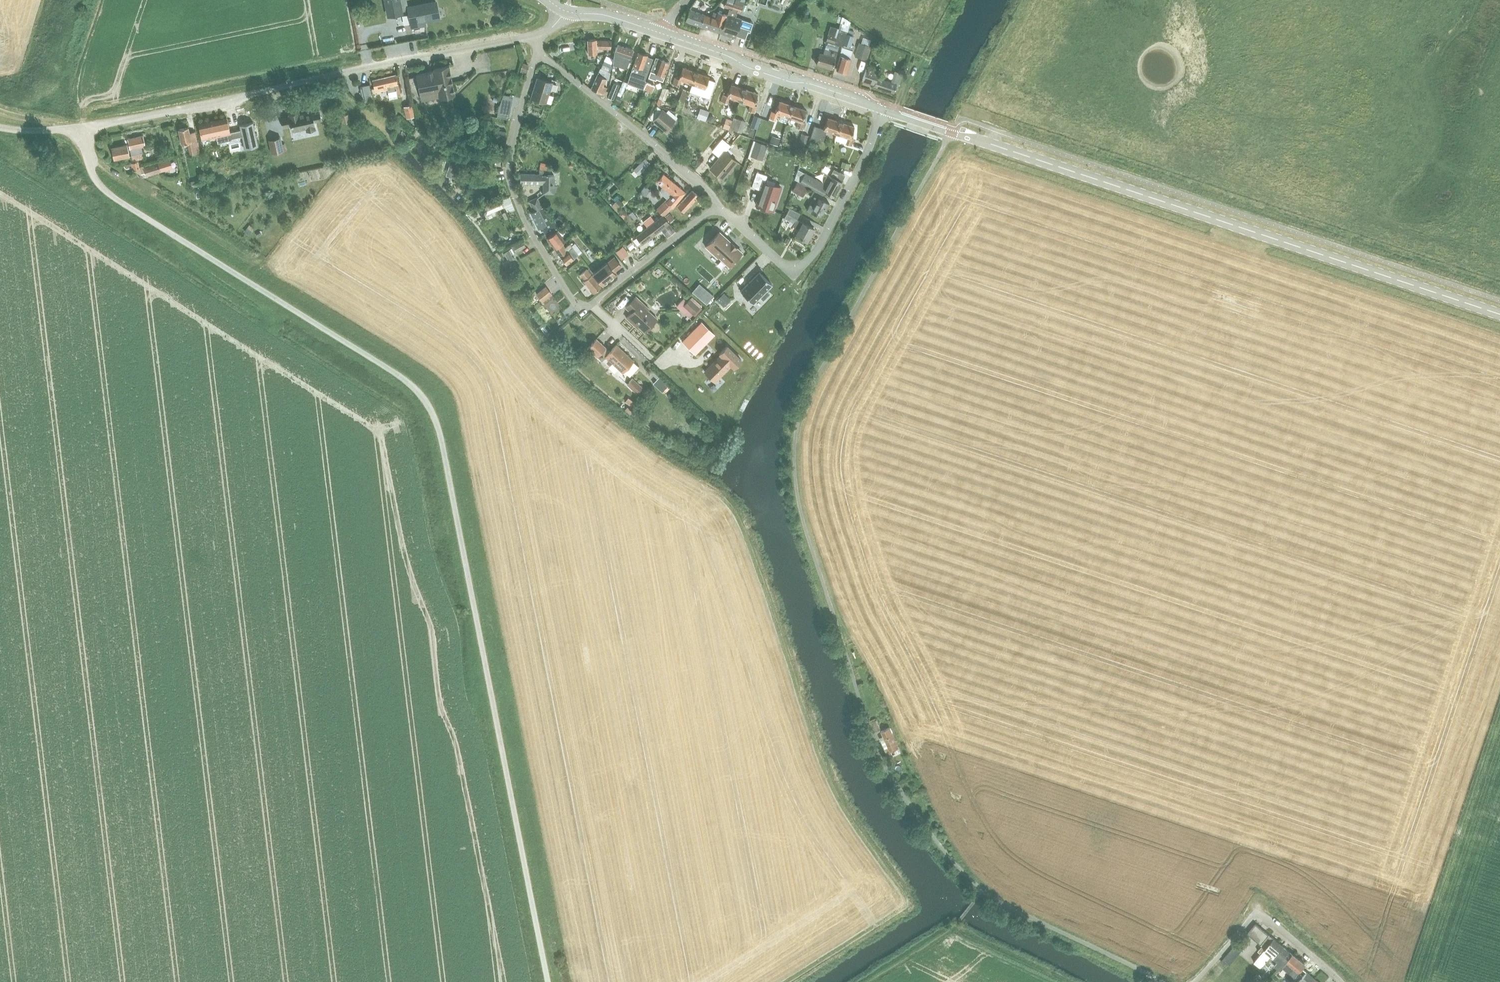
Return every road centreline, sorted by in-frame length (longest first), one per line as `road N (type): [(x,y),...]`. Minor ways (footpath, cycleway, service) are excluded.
road 1 (unclassified): [(549,981),(428,404),(406,381),(127,206),(93,178),(83,126)]
road 2 (secondary): [(1499,314),(884,111)]
road 3 (residential): [(83,126),(536,35)]
road 4 (residential): [(592,304),(576,304),(511,186),(536,55)]
road 5 (residential): [(718,205),(784,263),(803,263),(884,111)]
road 6 (residential): [(718,205),(665,151),(536,55)]
road 7 (secondary): [(884,111),(663,33)]
road 8 (residential): [(1342,981),(1257,911),(1195,981)]
road 9 (residential): [(592,304),(718,205)]

